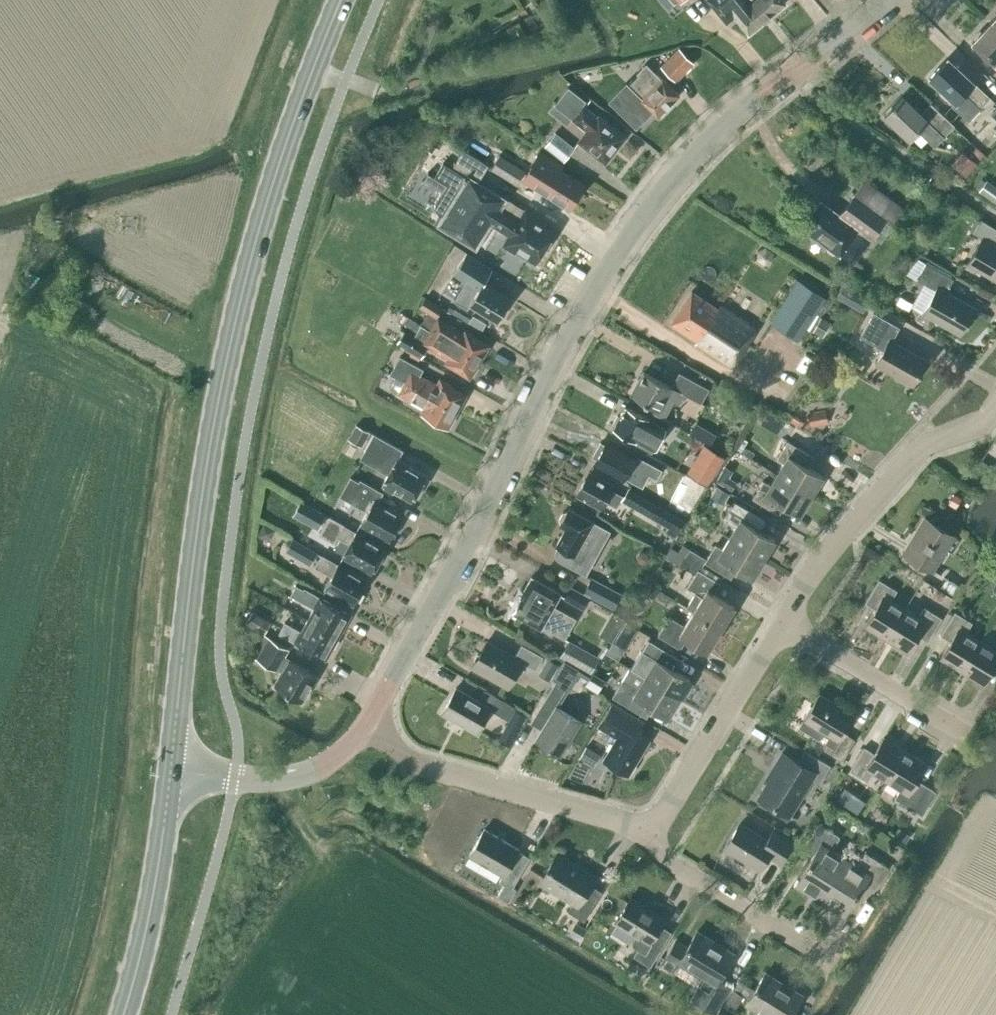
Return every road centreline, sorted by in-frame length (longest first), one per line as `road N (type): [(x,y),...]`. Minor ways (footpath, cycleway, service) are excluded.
road 1 (tertiary): [(369,721),(477,525),(585,301),(642,219),(692,157),(887,0)]
road 2 (primary): [(169,767),(188,563),(217,392),(273,181),(339,0)]
road 3 (residential): [(781,621),(820,556),(923,441),(984,420),(995,400)]
road 4 (residential): [(369,721),(405,756),(649,821)]
road 5 (primary): [(123,1014),(146,928),(169,767)]
road 6 (residential): [(649,821),(665,810),(781,621)]
road 7 (residential): [(829,957),(665,859),(649,821)]
road 8 (tertiary): [(169,767),(234,778),(296,775),(331,760),(369,721)]
road 9 (residential): [(954,727),(781,621)]

